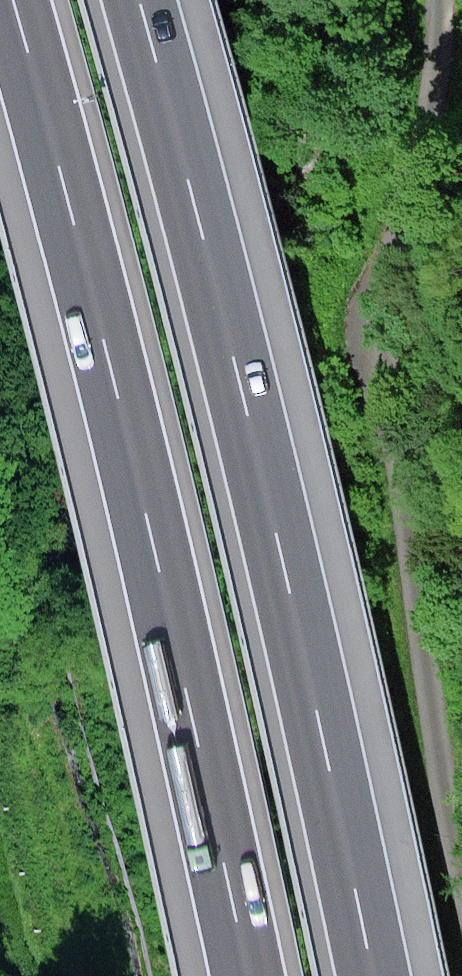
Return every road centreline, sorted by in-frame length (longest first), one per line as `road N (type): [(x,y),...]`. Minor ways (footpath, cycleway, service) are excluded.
road 1 (motorway): [(378,975),(288,571),(142,0)]
road 2 (motorway): [(9,0),(96,320),(244,975)]
road 3 (track): [(461,865),(439,765),(394,299),(431,85),(432,0)]

